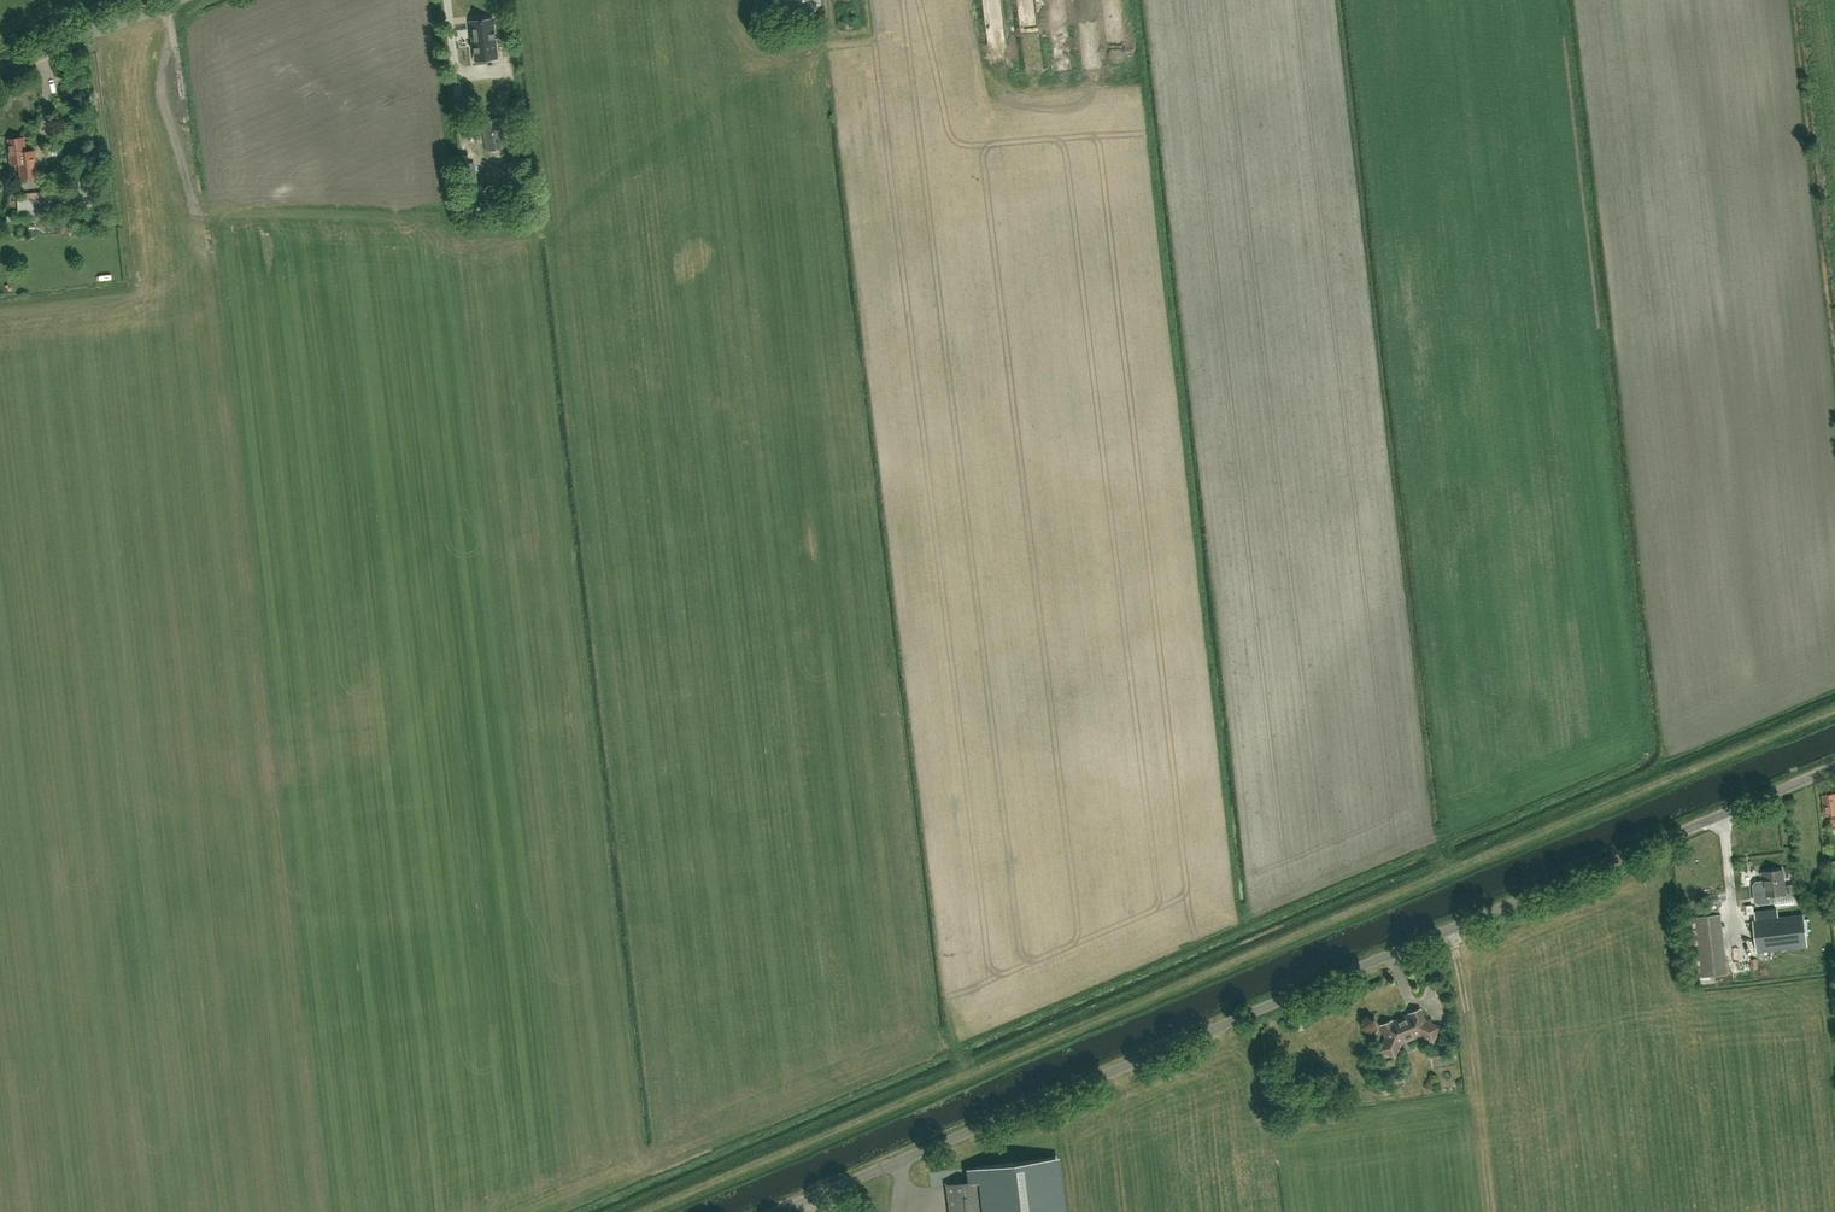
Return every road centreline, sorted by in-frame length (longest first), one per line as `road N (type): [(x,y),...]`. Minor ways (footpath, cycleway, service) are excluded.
road 1 (unclassified): [(779,1211),(1834,768)]
road 2 (unclassified): [(0,71),(175,0)]

